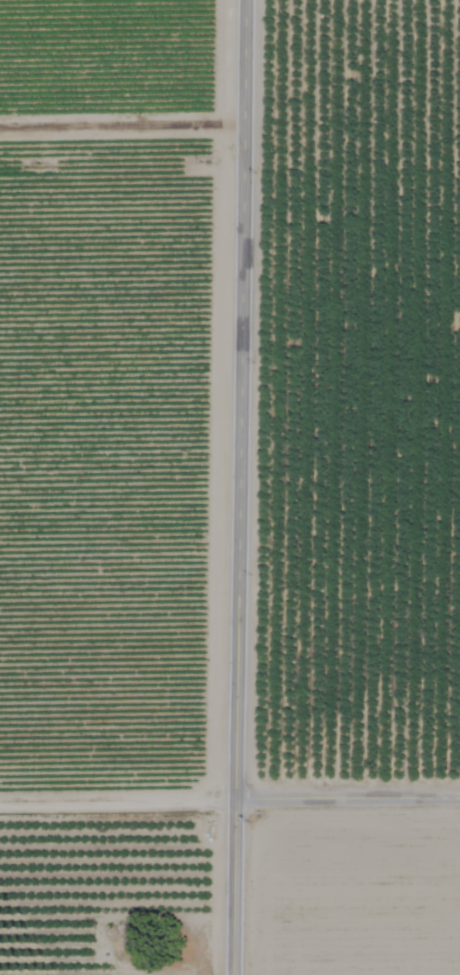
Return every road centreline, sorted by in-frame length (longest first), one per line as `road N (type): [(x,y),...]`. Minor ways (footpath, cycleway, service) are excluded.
road 1 (secondary): [(221,974),(240,0)]
road 2 (residential): [(0,791),(459,788)]
road 3 (track): [(238,121),(0,124)]

